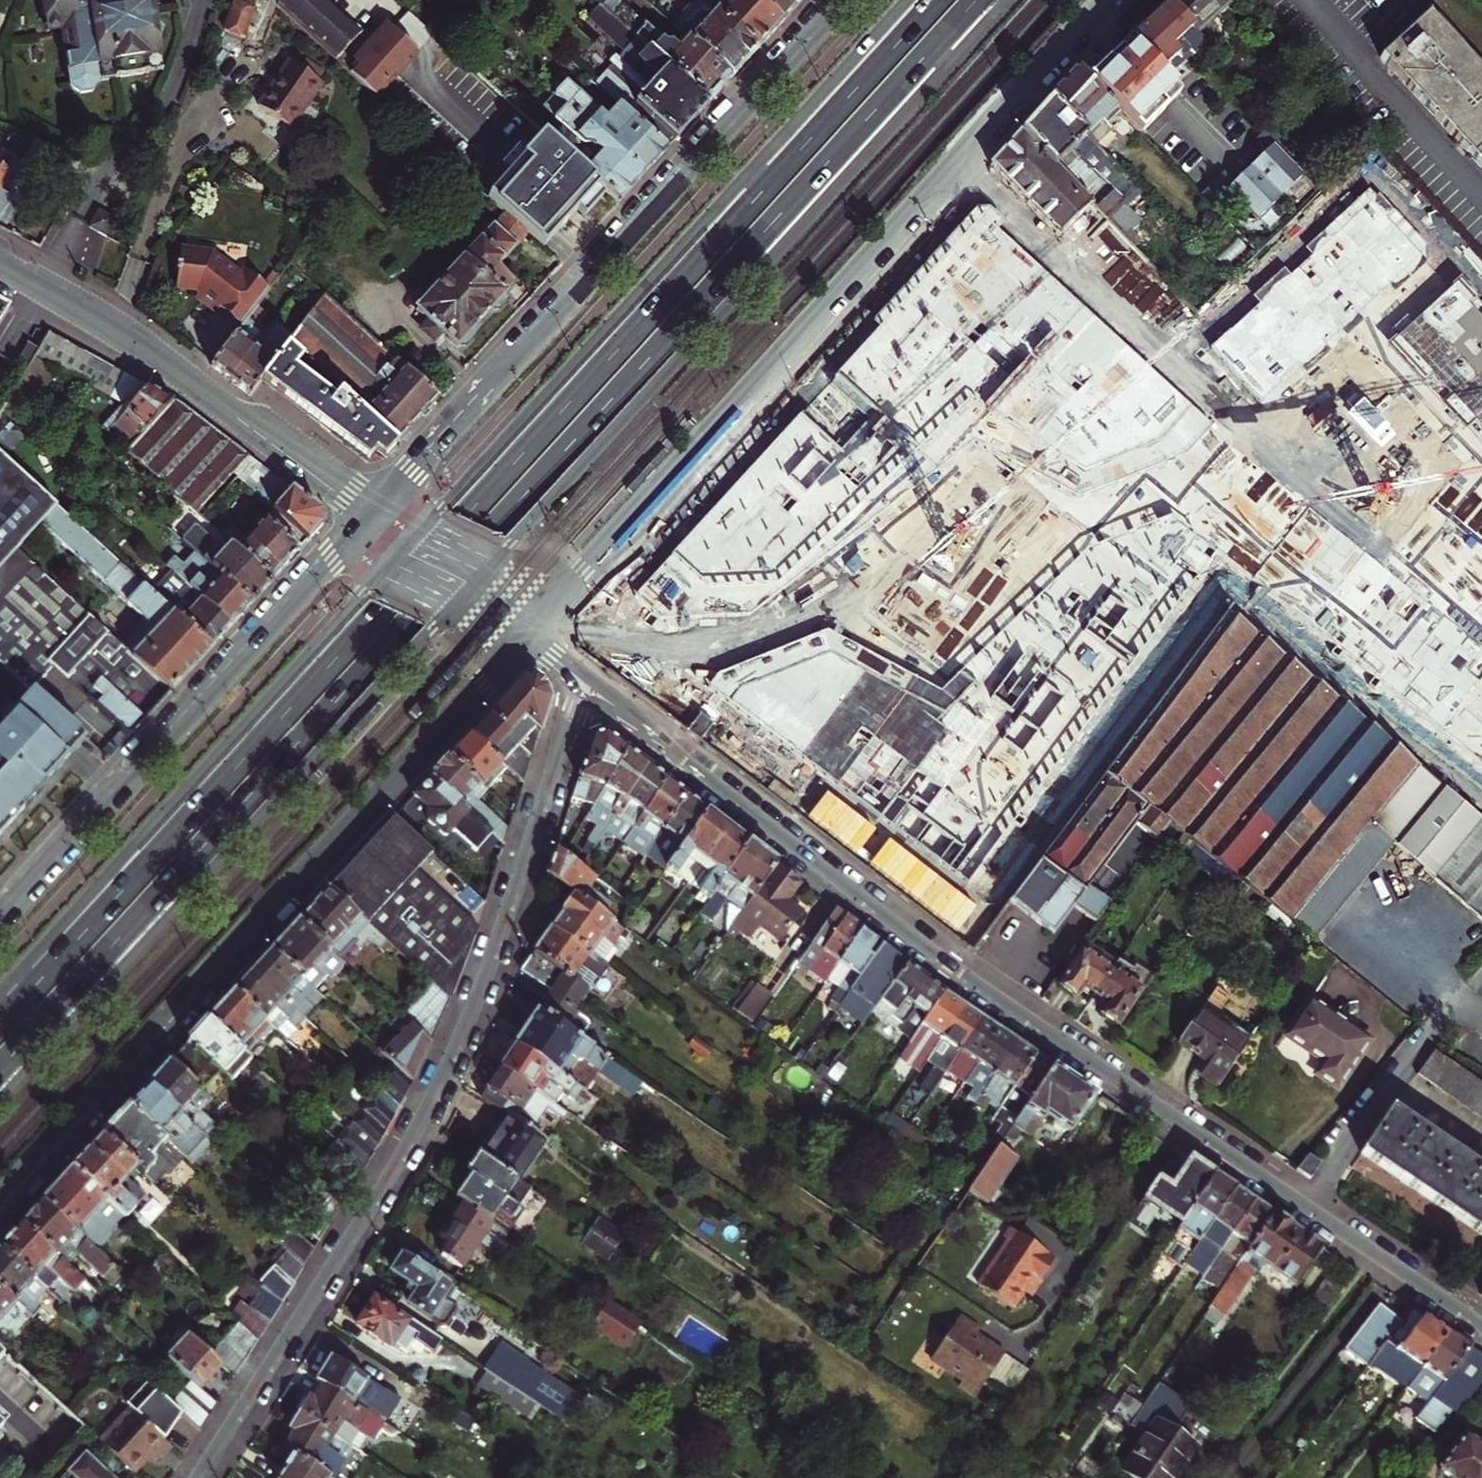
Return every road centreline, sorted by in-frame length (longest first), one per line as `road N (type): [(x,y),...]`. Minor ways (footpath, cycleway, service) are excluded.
road 1 (primary): [(0,1070),(975,0)]
road 2 (primary): [(936,0),(0,1028)]
road 3 (residential): [(1481,1323),(948,962),(583,676)]
road 4 (residential): [(583,676),(511,904),(428,1107),(199,1477)]
road 5 (tertiary): [(527,630),(1108,0)]
road 6 (primary): [(475,586),(1008,0)]
road 7 (tertiary): [(0,1196),(527,630)]
road 8 (primary): [(908,0),(411,543)]
road 9 (primary): [(0,1103),(475,586)]
road 10 (tertiary): [(847,0),(375,519)]
road 11 (primary): [(411,543),(0,996)]
road 12 (tertiary): [(375,519),(161,756),(0,912)]
road 13 (residential): [(375,519),(153,354),(0,264)]

